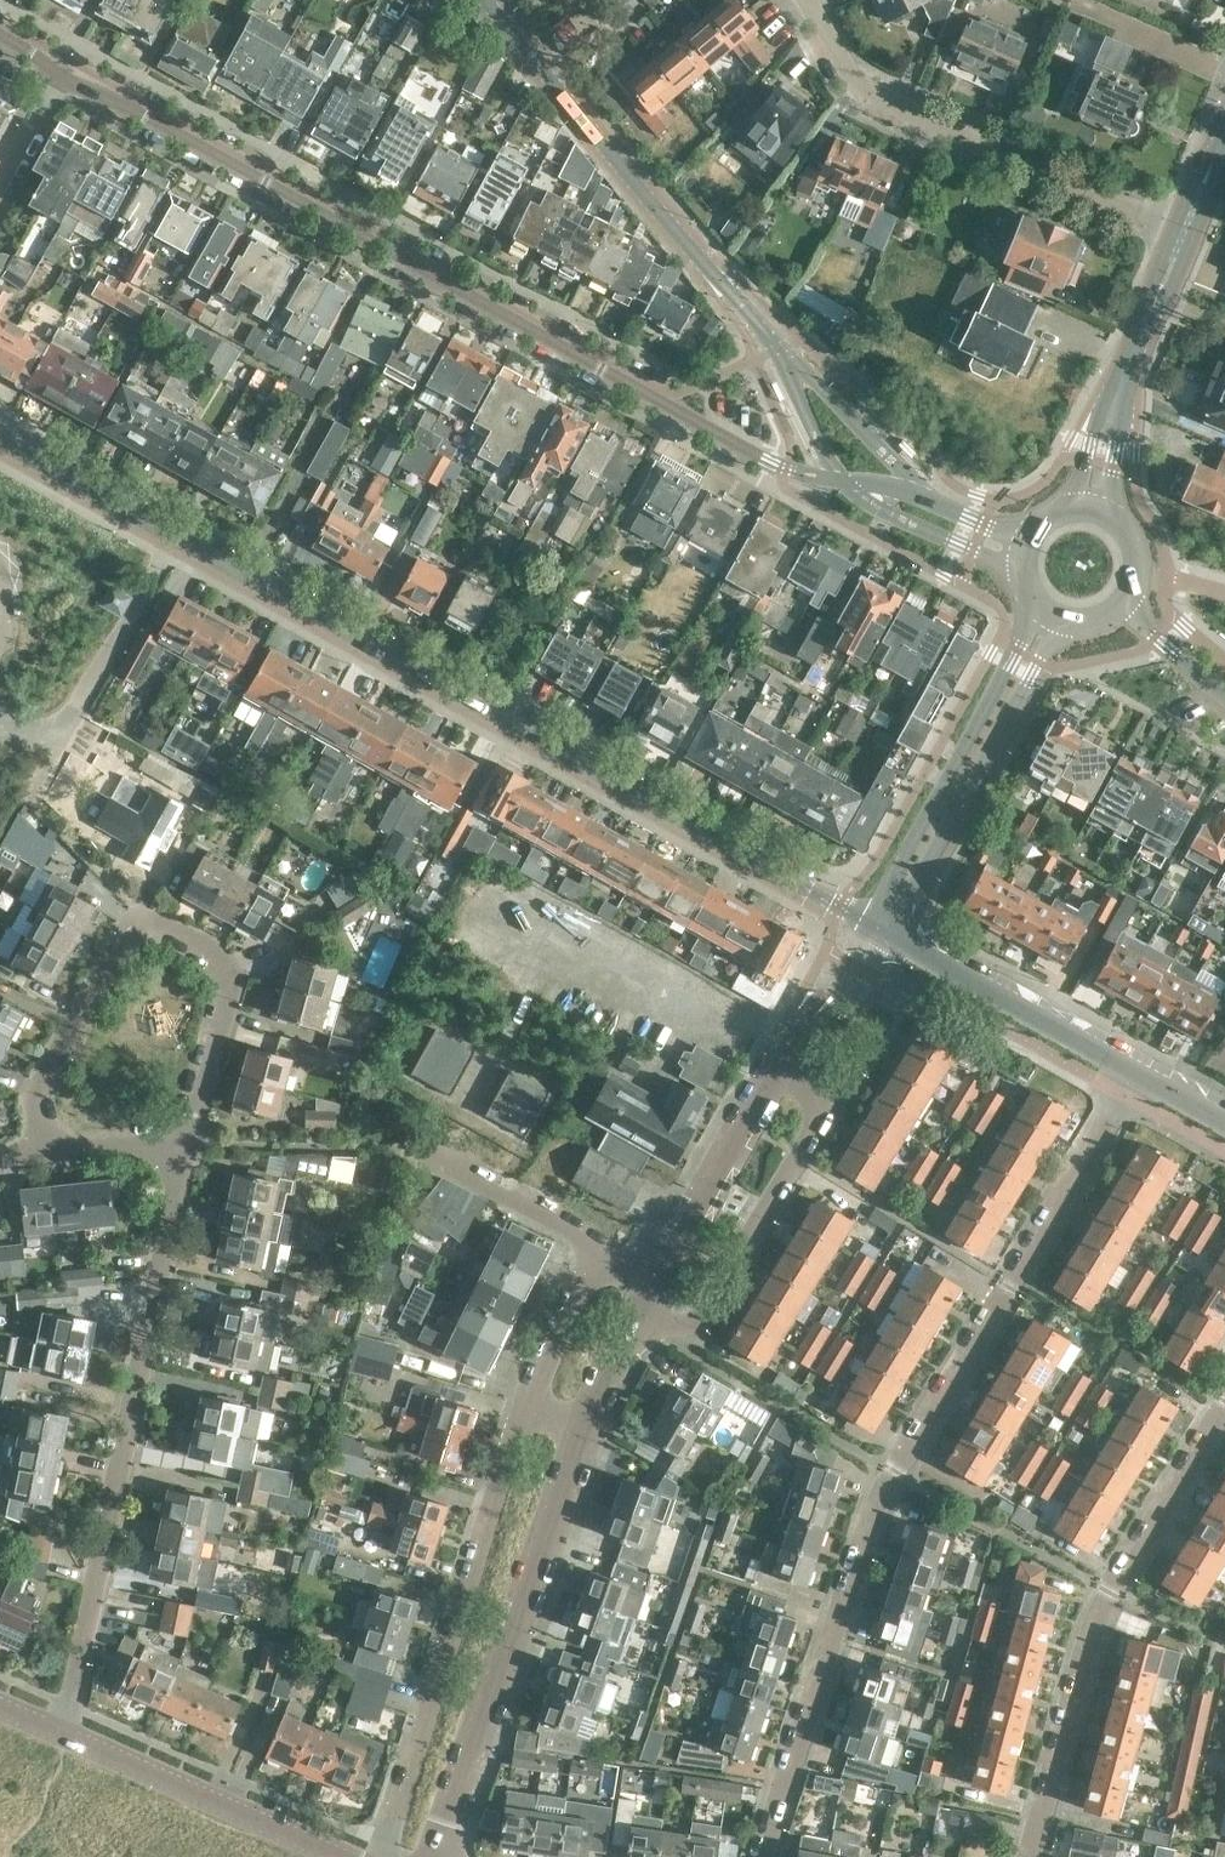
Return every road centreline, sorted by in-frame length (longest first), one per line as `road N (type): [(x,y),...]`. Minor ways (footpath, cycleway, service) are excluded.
road 1 (primary): [(1025,541),(877,481),(787,470),(753,455),(404,257),(60,76)]
road 2 (residential): [(765,1856),(884,1497),(1132,1071)]
road 3 (primary): [(174,535),(869,921)]
road 4 (residential): [(63,1733),(188,1139)]
road 5 (residential): [(188,1139),(233,983),(223,958),(151,923),(115,945),(48,1065),(40,1092),(43,1151)]
road 6 (residential): [(1035,1856),(1096,1626),(1224,1419)]
road 7 (residential): [(387,1856),(527,1398)]
road 8 (residential): [(1187,237),(872,94),(852,79),(807,0)]
road 9 (tertiary): [(583,1427),(437,1856)]
road 10 (residential): [(639,1316),(678,1325),(701,1311),(825,1099),(775,1070)]
road 11 (secondary): [(1036,611),(869,921)]
road 12 (secondary): [(889,933),(1059,625)]
road 13 (residential): [(691,247),(486,0)]
road 14 (tertiary): [(336,1856),(63,1733)]
road 15 (secondary): [(1088,511),(1109,415),(1187,237)]
road 16 (residential): [(174,535),(63,732),(0,733)]
road 17 (primary): [(889,933),(1132,1071)]
road 18 (tertiary): [(775,1070),(655,1283)]
road 19 (residential): [(600,1254),(410,1148)]
road 20 (primary): [(0,437),(174,535)]
road 21 (residential): [(527,1398),(600,1254)]
road 22 (tertiary): [(793,1043),(841,1002),(889,933)]
road 23 (residential): [(43,1151),(188,1139)]
road 24 (tertiary): [(869,921),(793,1043)]
road 25 (primary): [(1224,694),(1121,608)]
road 26 (tertiary): [(639,1316),(583,1427)]
road 27 (primary): [(1121,608),(1132,591),(1133,550),(1108,518),(1088,511)]
road 28 (residential): [(0,180),(60,76)]

